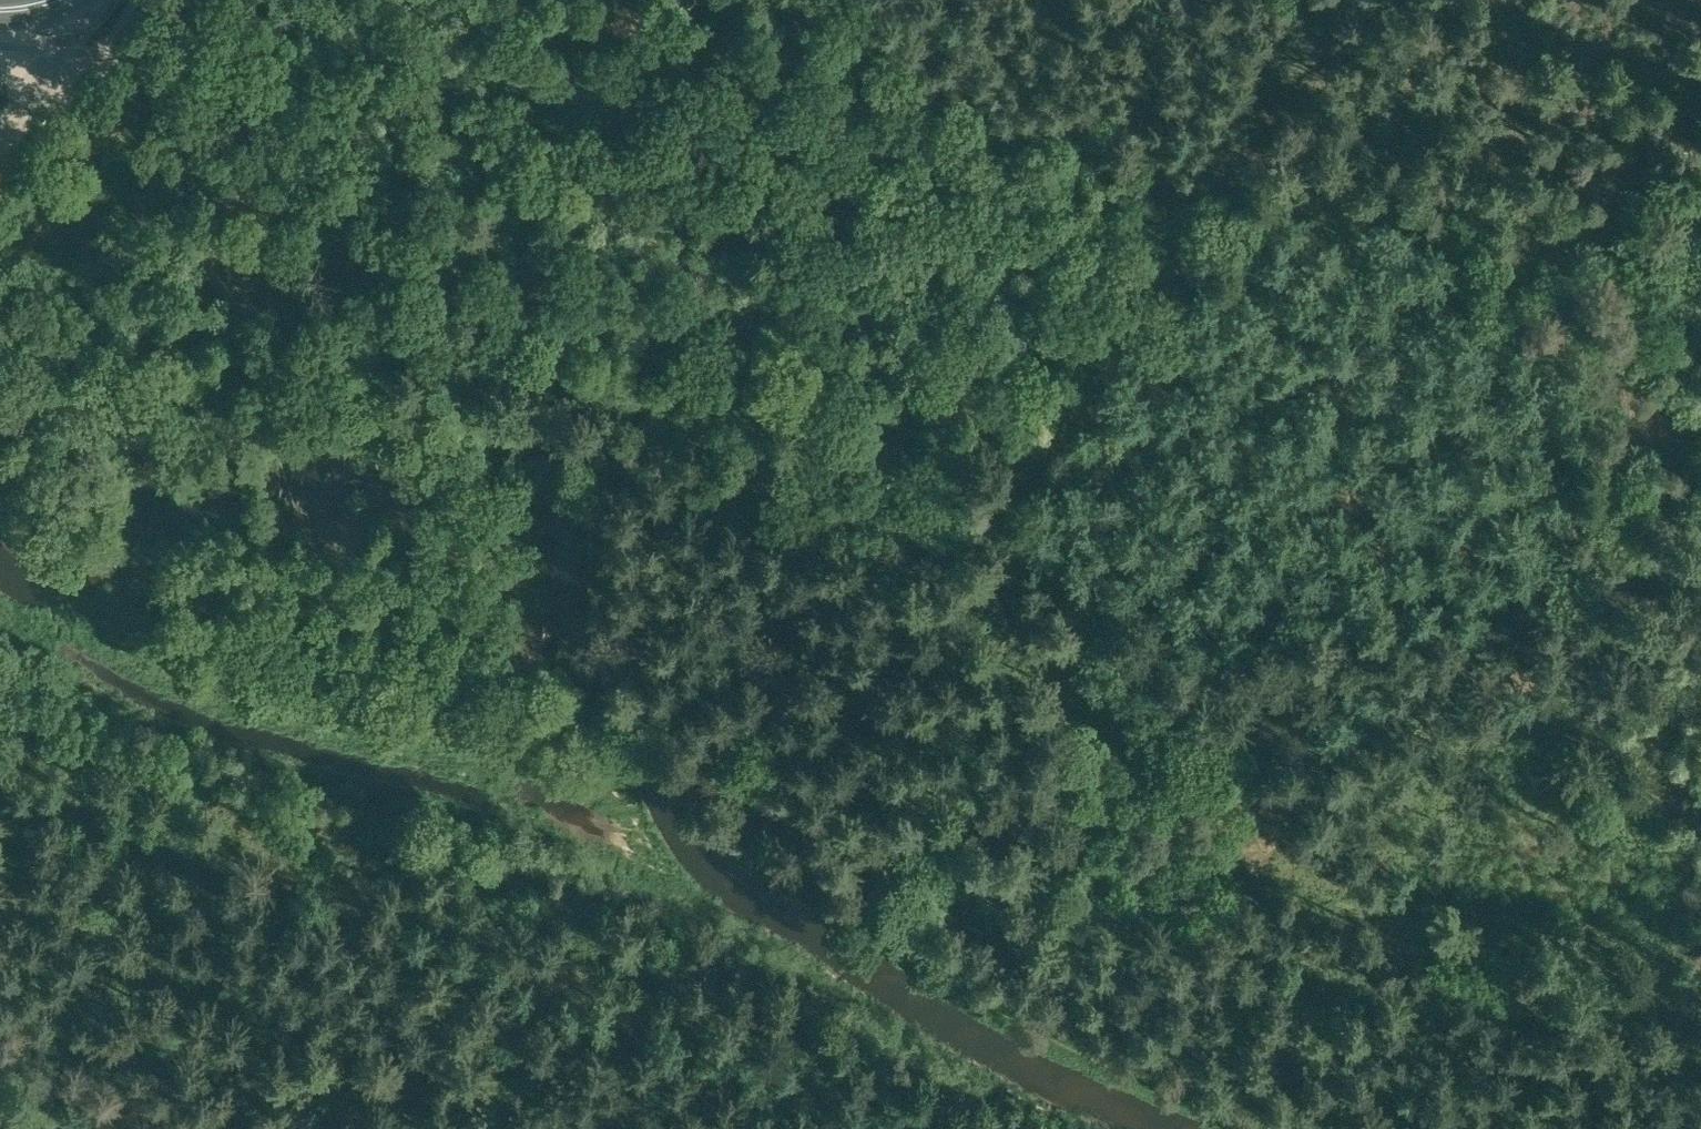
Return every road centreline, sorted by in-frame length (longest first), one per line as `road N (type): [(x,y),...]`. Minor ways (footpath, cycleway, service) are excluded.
road 1 (secondary): [(0,146),(98,0)]

